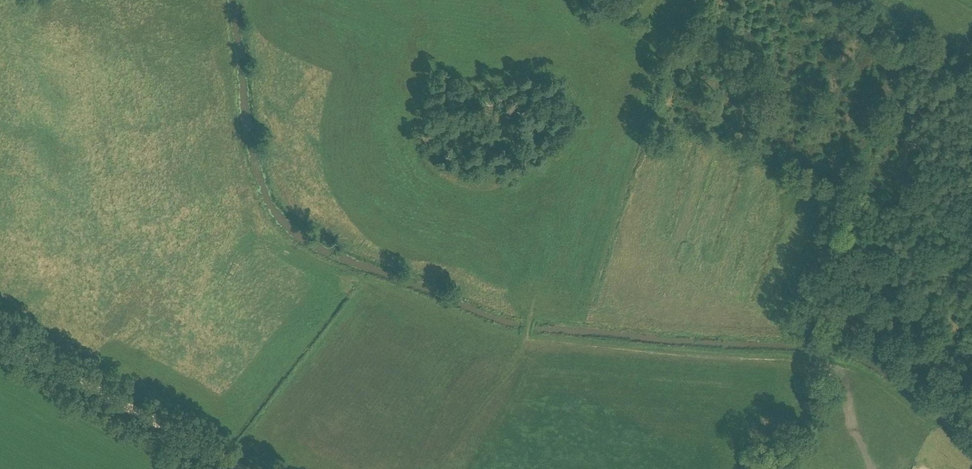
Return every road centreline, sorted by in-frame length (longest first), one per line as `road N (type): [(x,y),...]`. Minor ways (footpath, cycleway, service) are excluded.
road 1 (track): [(244,468),(0,336)]

